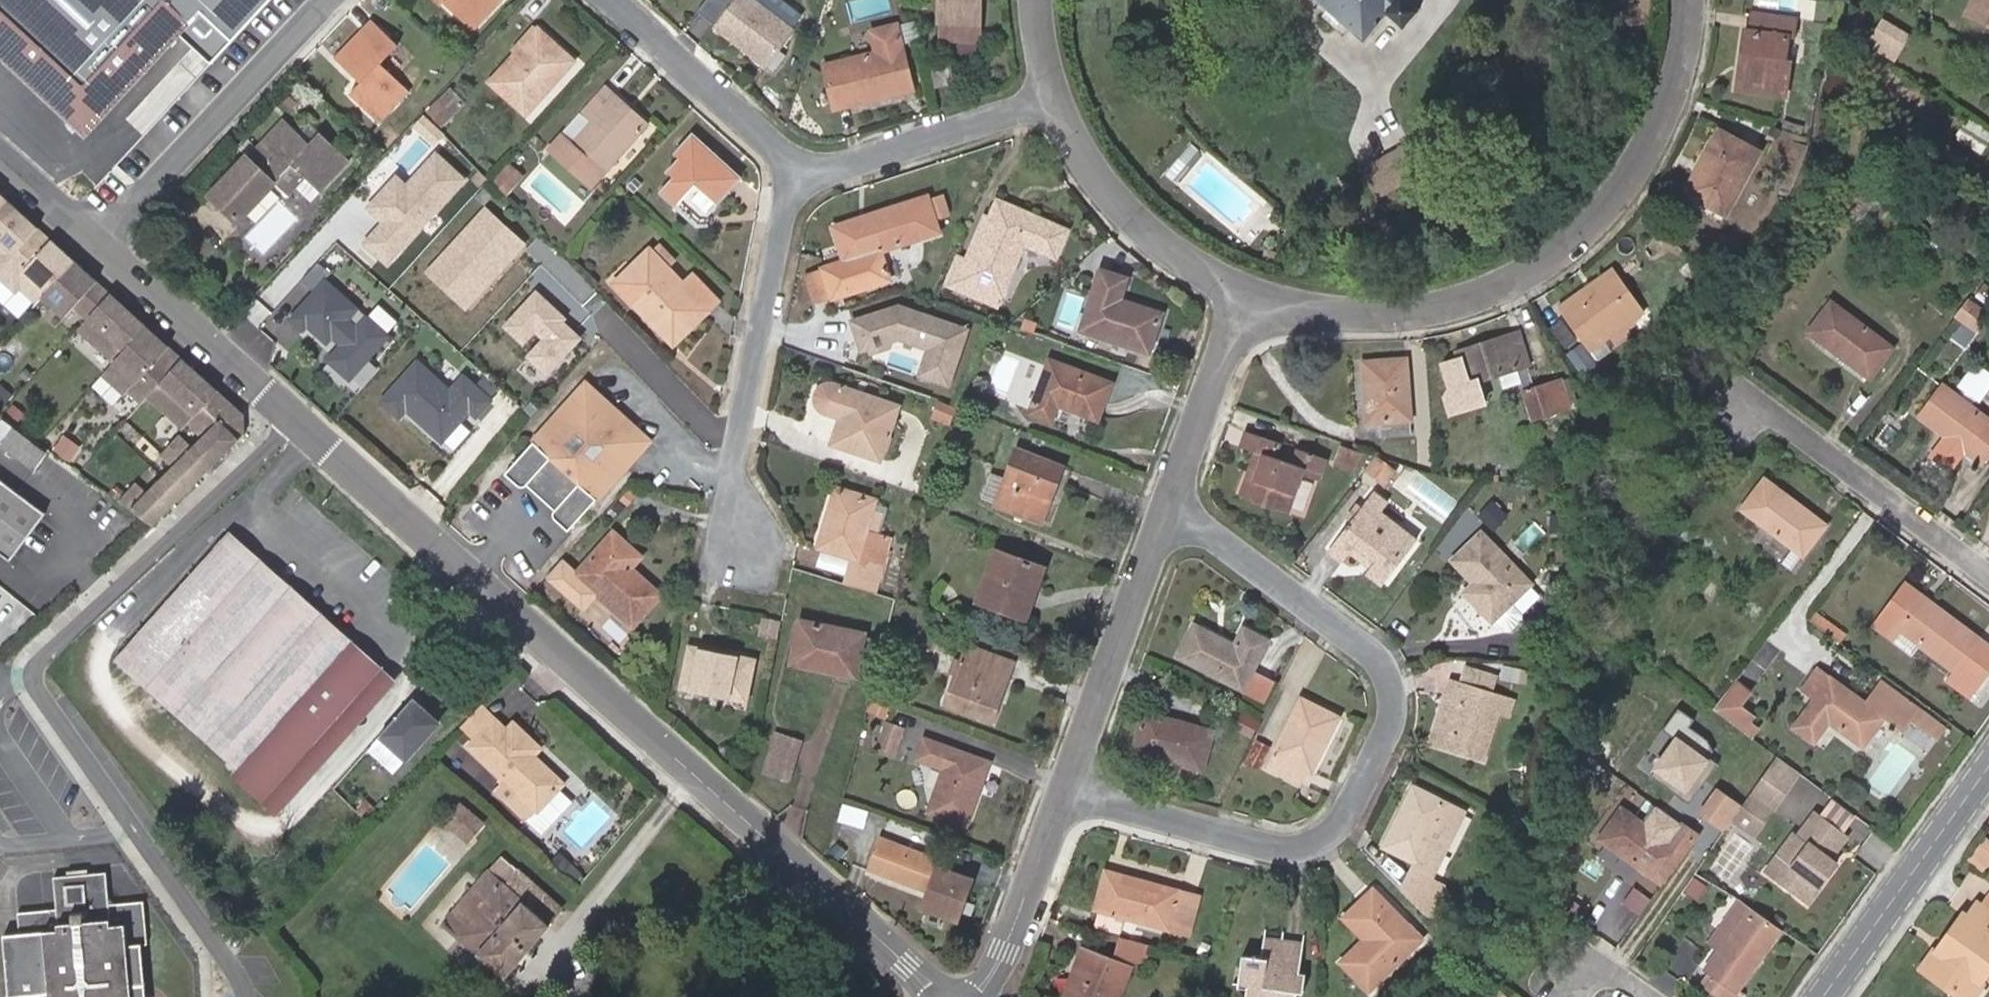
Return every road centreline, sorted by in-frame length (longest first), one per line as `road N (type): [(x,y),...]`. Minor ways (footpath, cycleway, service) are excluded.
road 1 (tertiary): [(103,245),(939,995)]
road 2 (residential): [(1170,504),(1377,658),(1394,710),(1335,833),(1314,848),(1289,851),(1063,797)]
road 3 (residential): [(1249,294),(1356,320),(1458,306),(1550,261),(1625,191),(1673,101),(1692,0)]
road 4 (residential): [(798,188),(740,463),(742,559)]
road 5 (residential): [(335,0),(103,245)]
road 6 (residential): [(1063,797),(1170,504)]
road 7 (residential): [(1988,578),(1777,425),(1738,416)]
road 8 (tertiary): [(1825,996),(1988,768)]
road 9 (residential): [(798,188),(1059,116)]
road 10 (residential): [(1059,116),(1106,196),(1173,259),(1249,294)]
road 11 (residential): [(615,0),(774,142),(798,188)]
road 12 (residential): [(1170,504),(1249,294)]
road 13 (residential): [(980,996),(1006,952),(1063,797)]
road 14 (tertiary): [(0,152),(103,245)]

